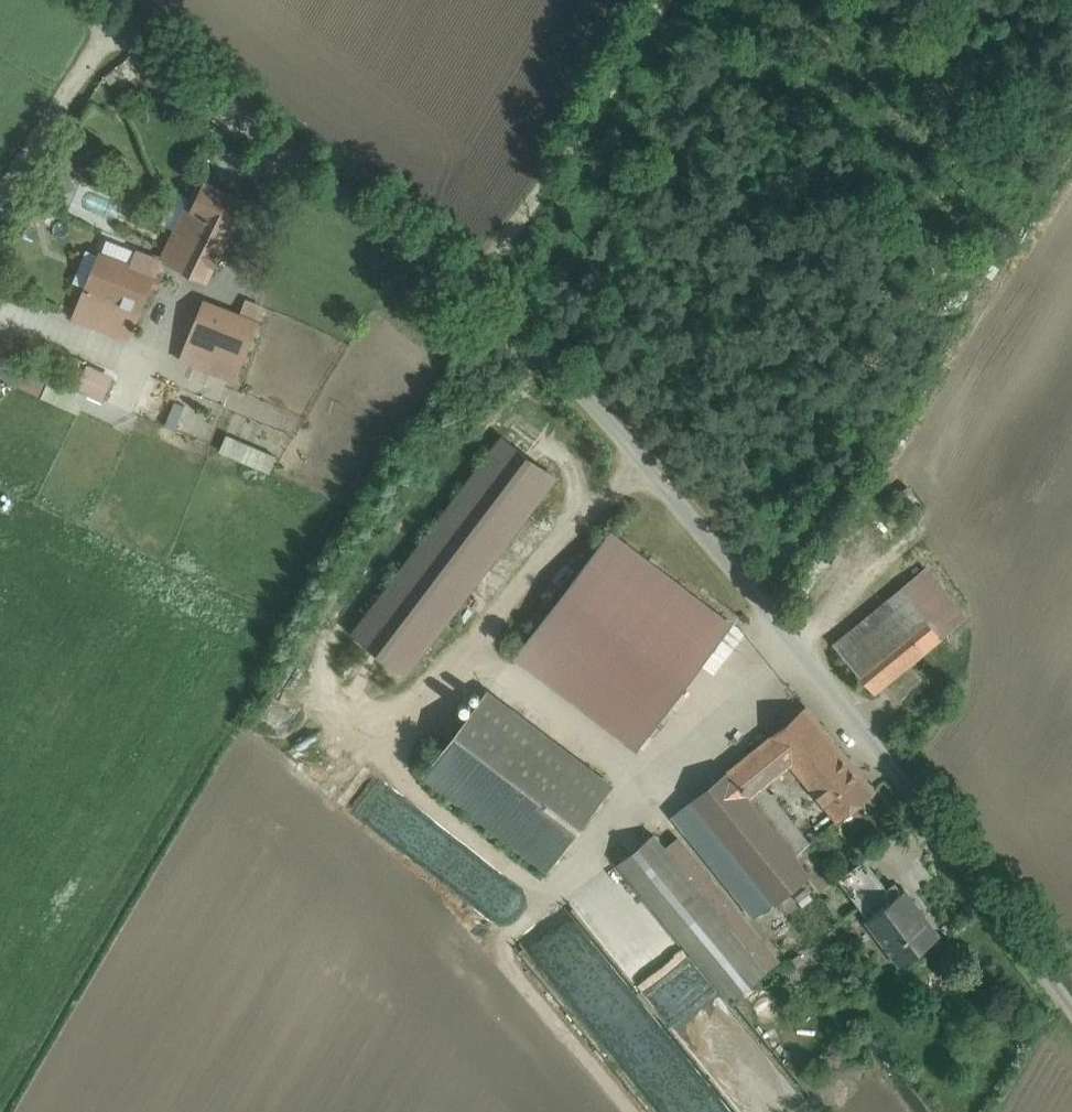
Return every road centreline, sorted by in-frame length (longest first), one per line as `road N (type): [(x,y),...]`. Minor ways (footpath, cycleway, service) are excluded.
road 1 (unclassified): [(1071,1015),(903,763),(638,449),(476,300),(78,0)]
road 2 (track): [(662,0),(476,300)]

